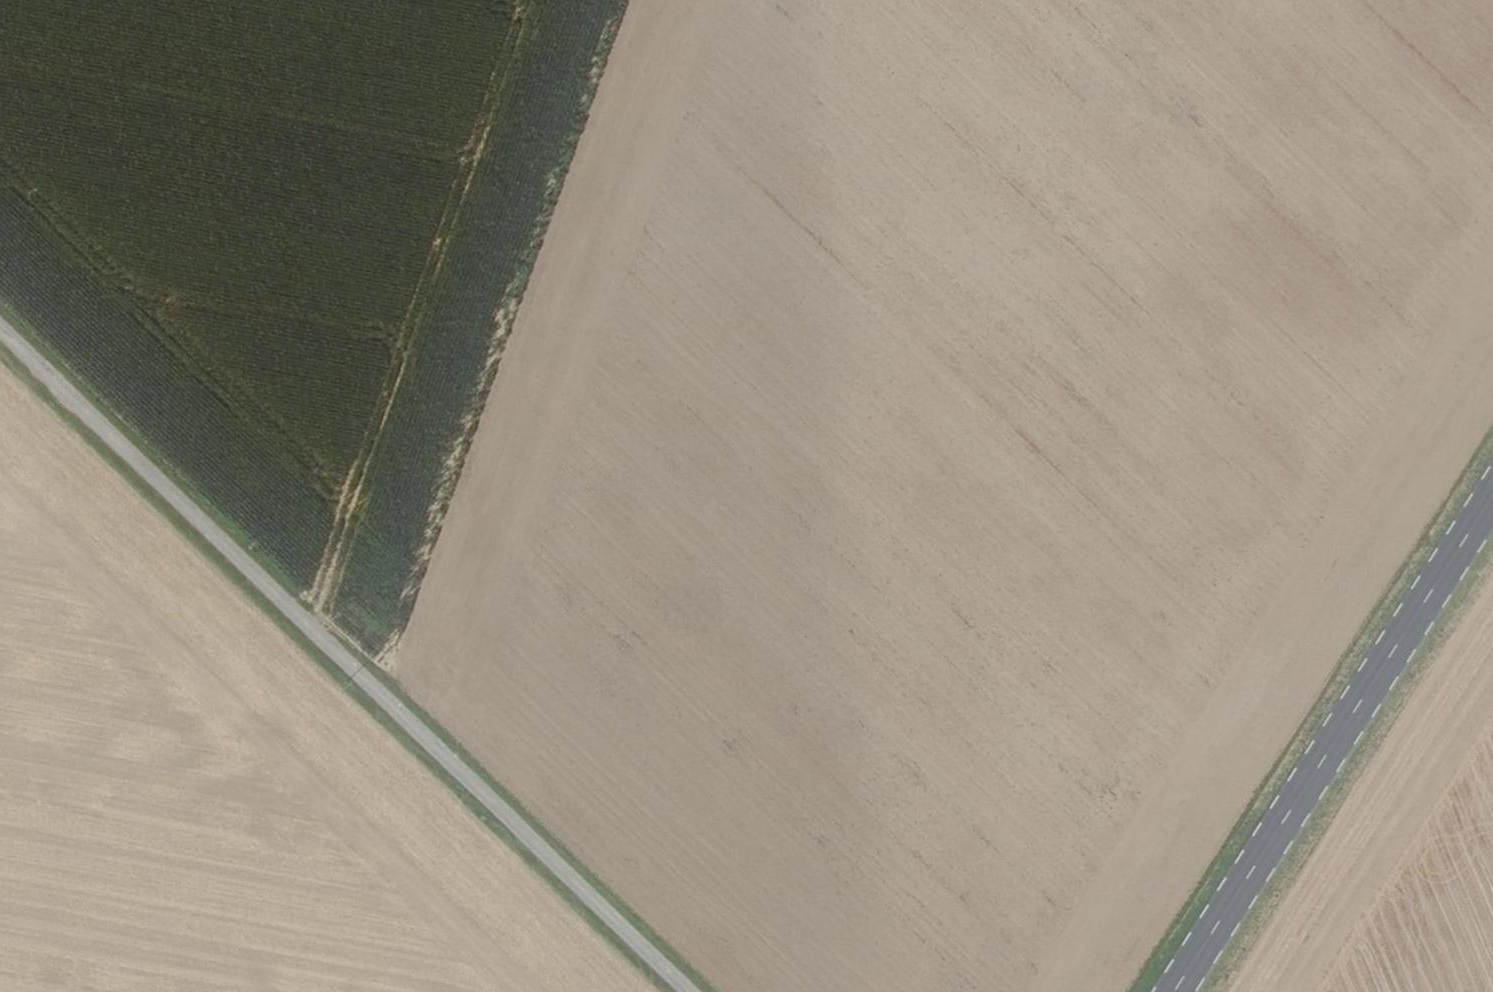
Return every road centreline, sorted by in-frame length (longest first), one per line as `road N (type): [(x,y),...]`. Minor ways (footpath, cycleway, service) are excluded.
road 1 (unclassified): [(0,330),(690,991)]
road 2 (primary): [(1492,503),(1180,991)]

